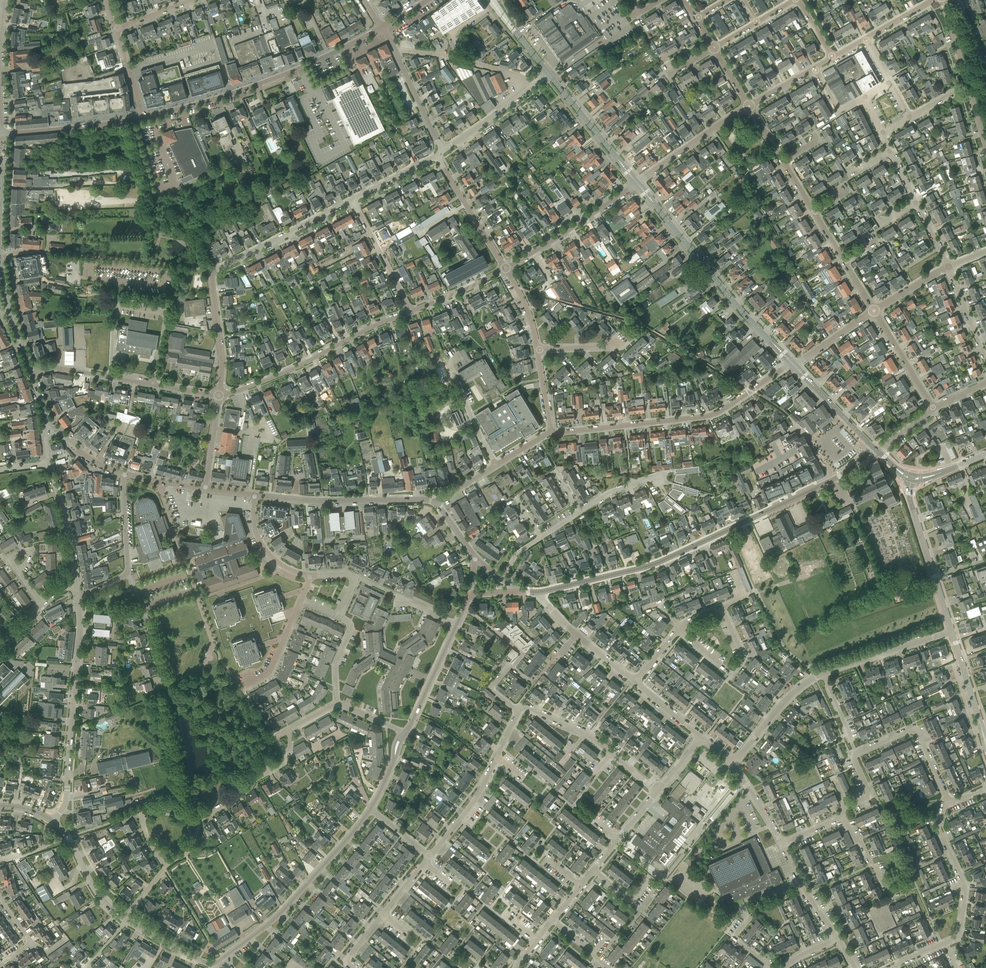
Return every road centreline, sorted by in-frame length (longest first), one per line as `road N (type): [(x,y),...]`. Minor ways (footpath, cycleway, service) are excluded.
road 1 (tertiary): [(538,592),(653,564),(831,480),(876,450)]
road 2 (residential): [(219,395),(213,274),(353,199)]
road 3 (residential): [(551,431),(714,415),(793,364)]
road 4 (unclassified): [(382,28),(243,89),(142,118)]
road 5 (tertiary): [(793,364),(637,182)]
road 6 (unclassified): [(53,822),(66,798),(77,599)]
road 7 (residential): [(843,816),(869,796),(855,754),(908,731),(919,736),(944,803)]
road 8 (tertiary): [(223,958),(295,899),(370,809)]
road 9 (residential): [(219,395),(410,312)]
road 10 (residential): [(110,378),(115,304),(164,314),(153,385)]
road 11 (tertiary): [(951,631),(910,498),(911,478)]
road 12 (residential): [(505,268),(637,182)]
road 13 (residential): [(164,866),(191,848),(205,816),(279,767)]
road 14 (residential): [(950,854),(881,884),(843,816)]
road 15 (residential): [(531,87),(521,75),(454,58),(396,52)]
road 16 (unclassified): [(0,134),(142,118)]
road 17 (residential): [(721,609),(741,652),(732,673),(677,629)]
road 18 (unclassified): [(436,503),(296,499)]
road 19 (tertiary): [(637,182),(549,74)]
road 20 (residential): [(637,182),(749,106)]
road 21 (unclassified): [(823,673),(951,631)]
road 22 (residential): [(505,268),(436,156)]
road 23 (unclassified): [(732,765),(786,701),(823,673)]
road 24 (unclassified): [(76,586),(49,462)]
road 25 (residential): [(410,312),(353,199)]
road 26 (residential): [(496,465),(449,363),(459,356)]
road 27 (residential): [(156,684),(164,682),(127,573)]
road 28 (residential): [(429,856),(474,801),(496,756)]
road 29 (tertiary): [(123,919),(94,890),(53,822)]

